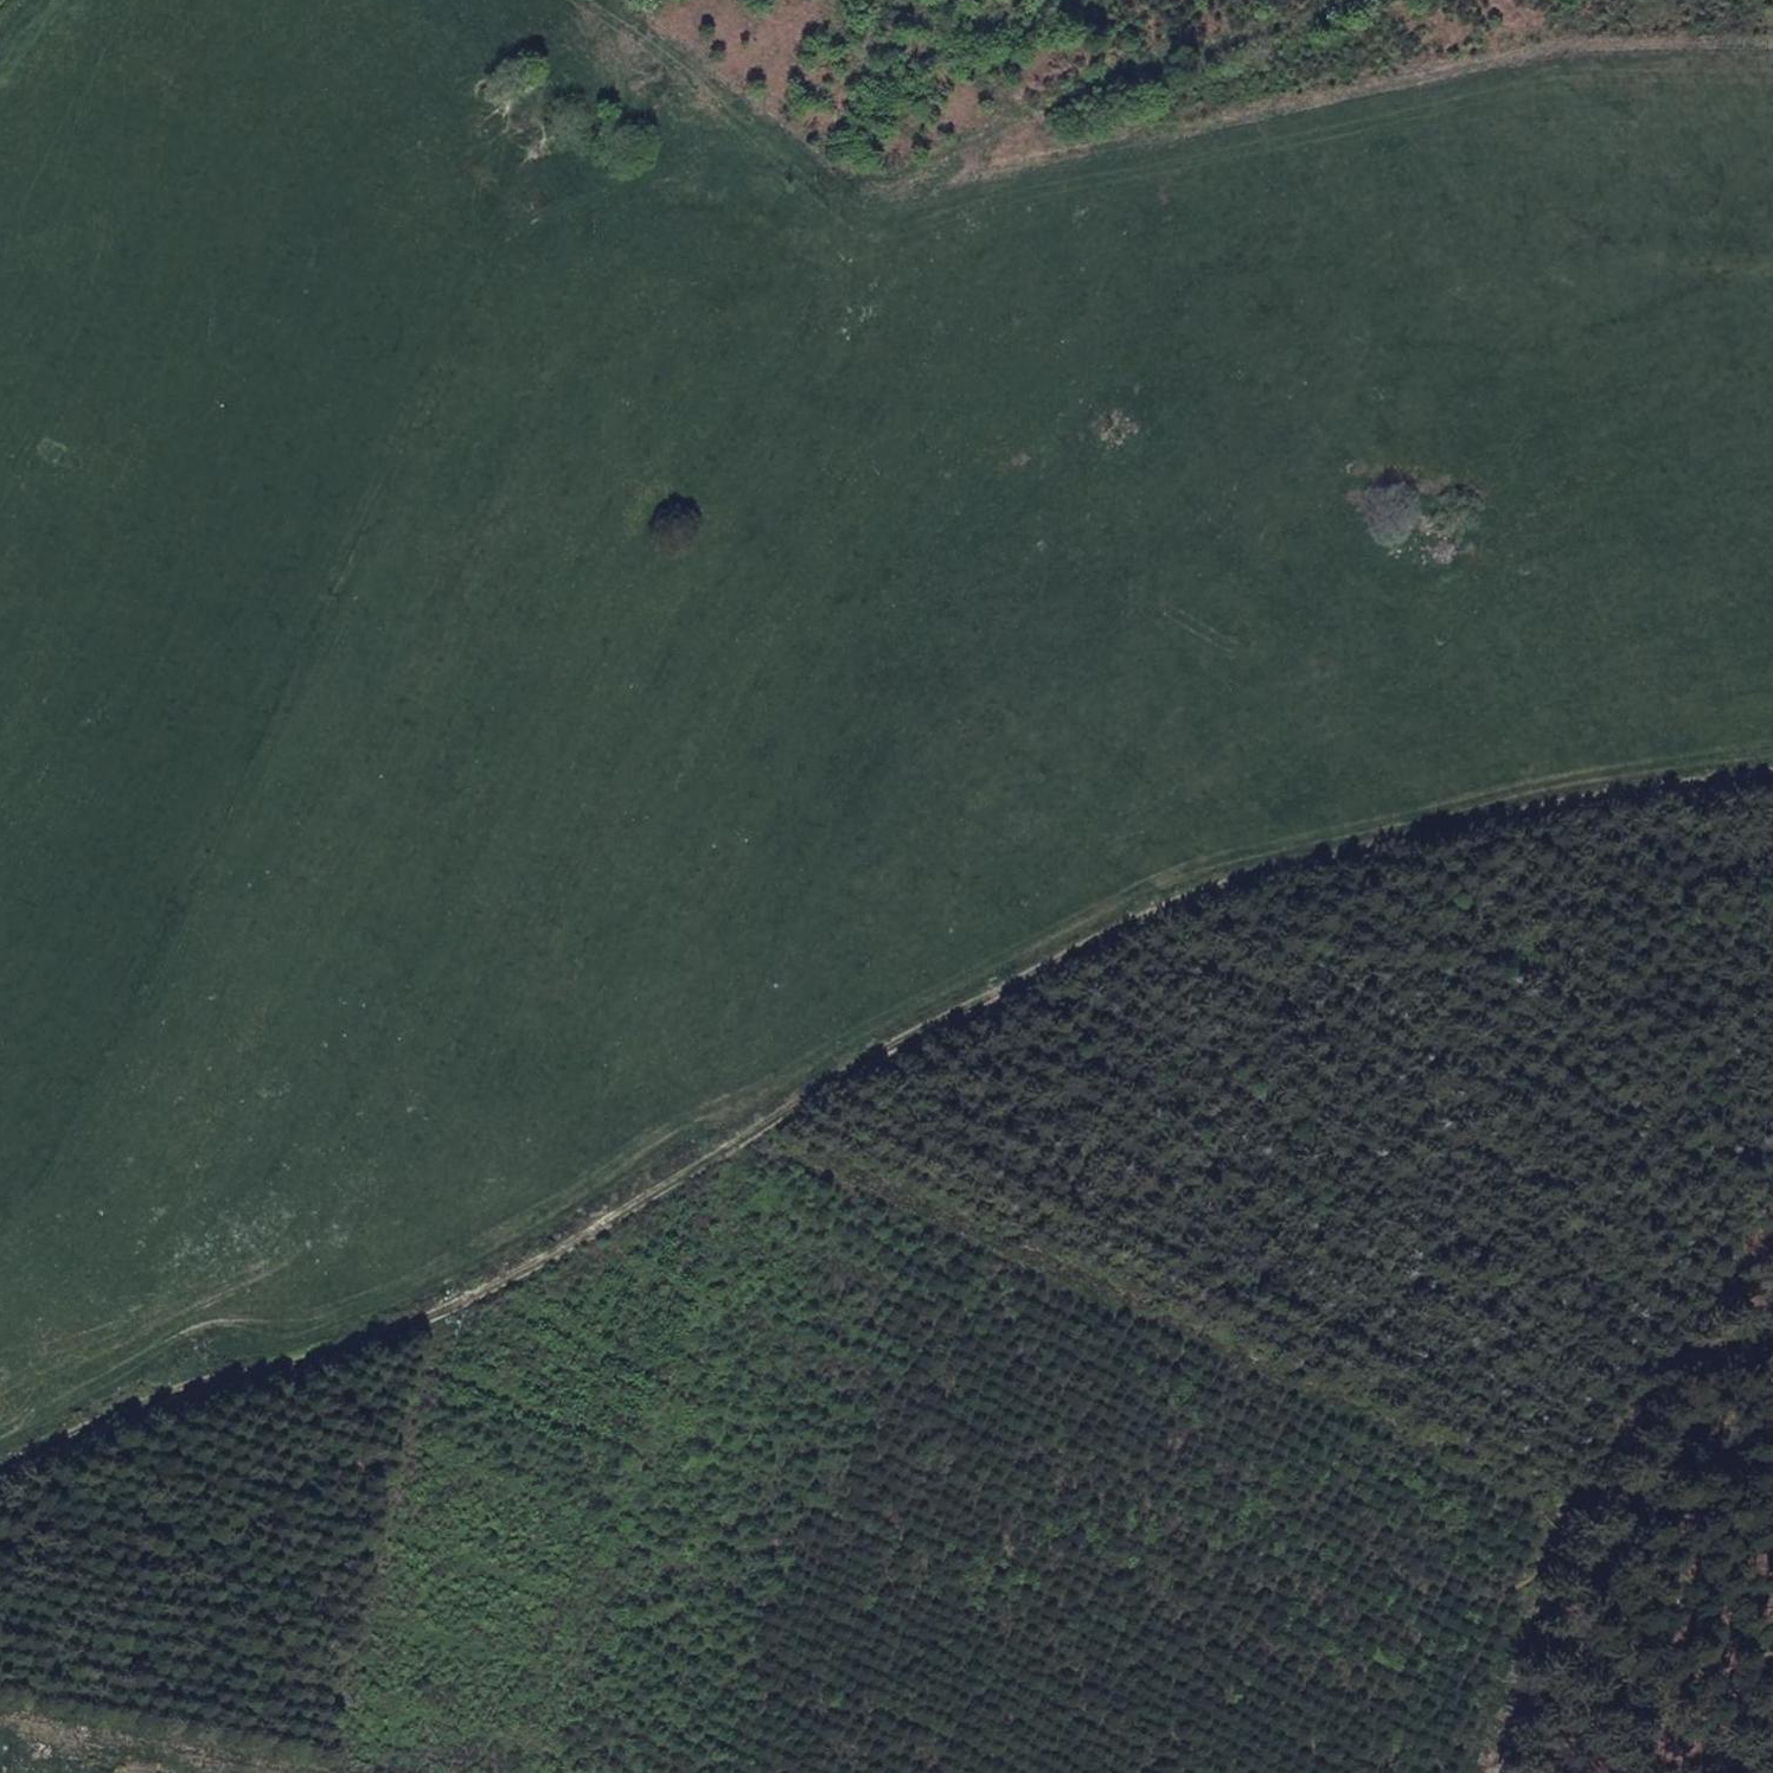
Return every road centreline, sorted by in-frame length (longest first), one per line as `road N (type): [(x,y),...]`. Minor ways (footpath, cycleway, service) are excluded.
road 1 (track): [(1772,775),(1278,869),(1195,894),(909,1039),(481,1295),(344,1348),(137,1403),(0,1473)]

